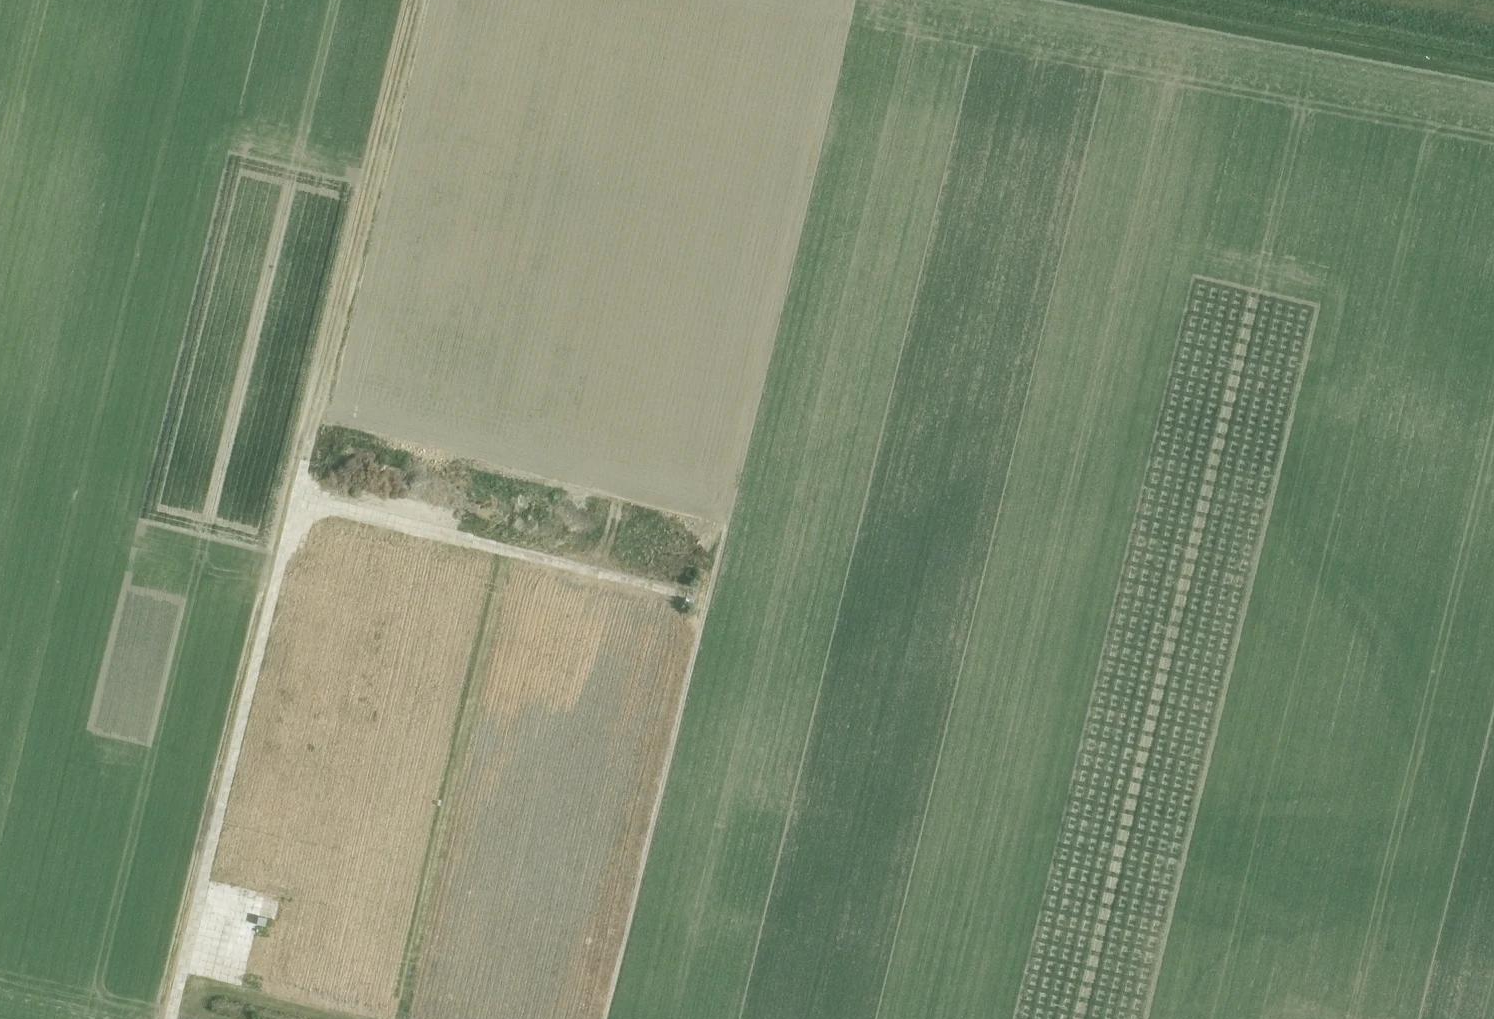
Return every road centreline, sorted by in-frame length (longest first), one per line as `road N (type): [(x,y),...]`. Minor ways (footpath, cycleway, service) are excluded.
road 1 (track): [(173,1018),(298,490),(695,596)]
road 2 (track): [(298,490),(415,0)]
road 3 (track): [(1262,0),(1493,42)]

